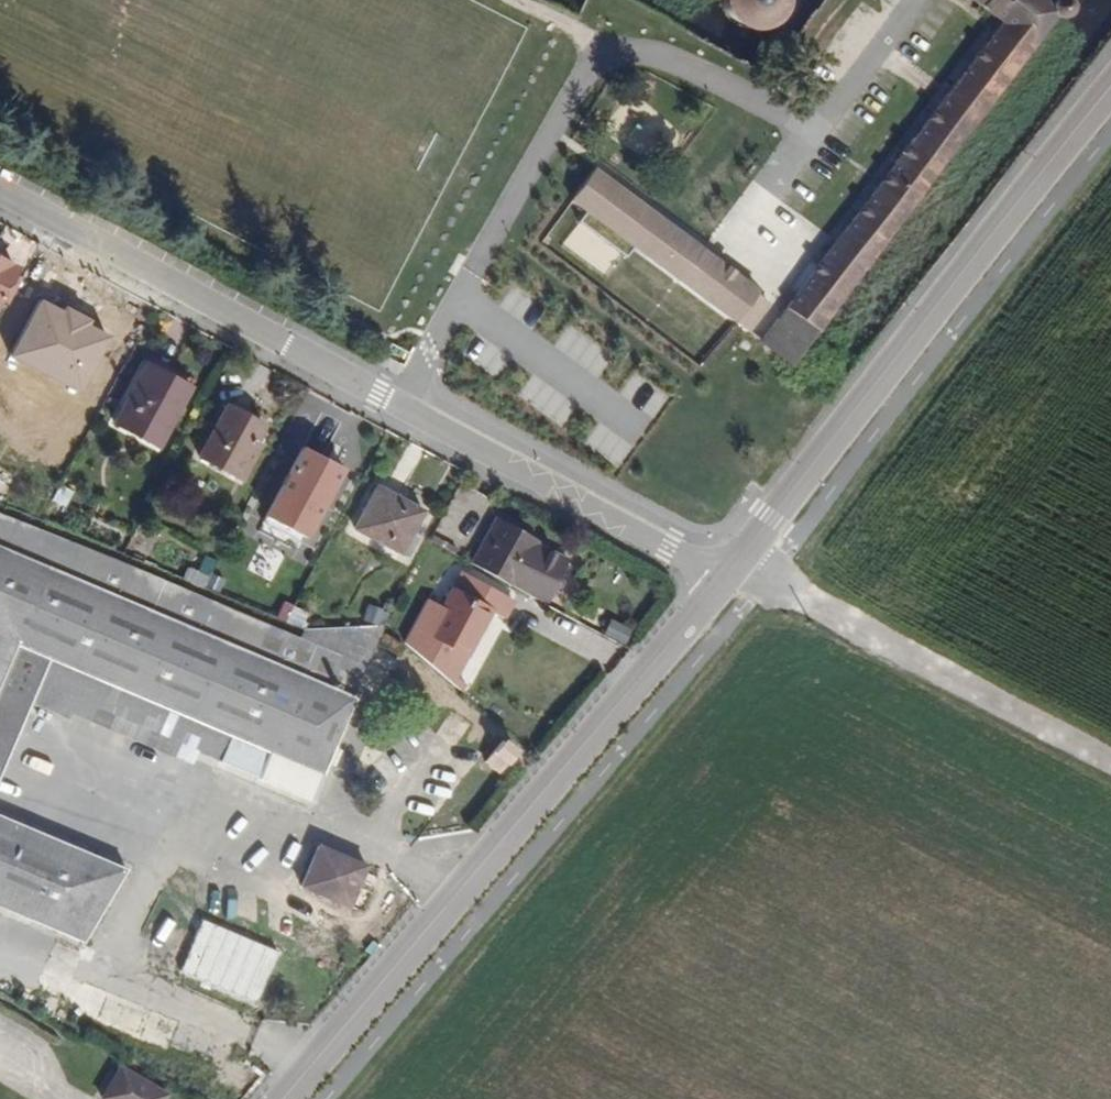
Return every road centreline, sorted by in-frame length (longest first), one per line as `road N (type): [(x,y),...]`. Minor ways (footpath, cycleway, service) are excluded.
road 1 (residential): [(0,188),(668,548),(709,569),(733,569)]
road 2 (tertiary): [(733,569),(277,1098)]
road 3 (tertiary): [(1110,86),(733,569)]
road 4 (track): [(1110,760),(757,569),(733,569)]

